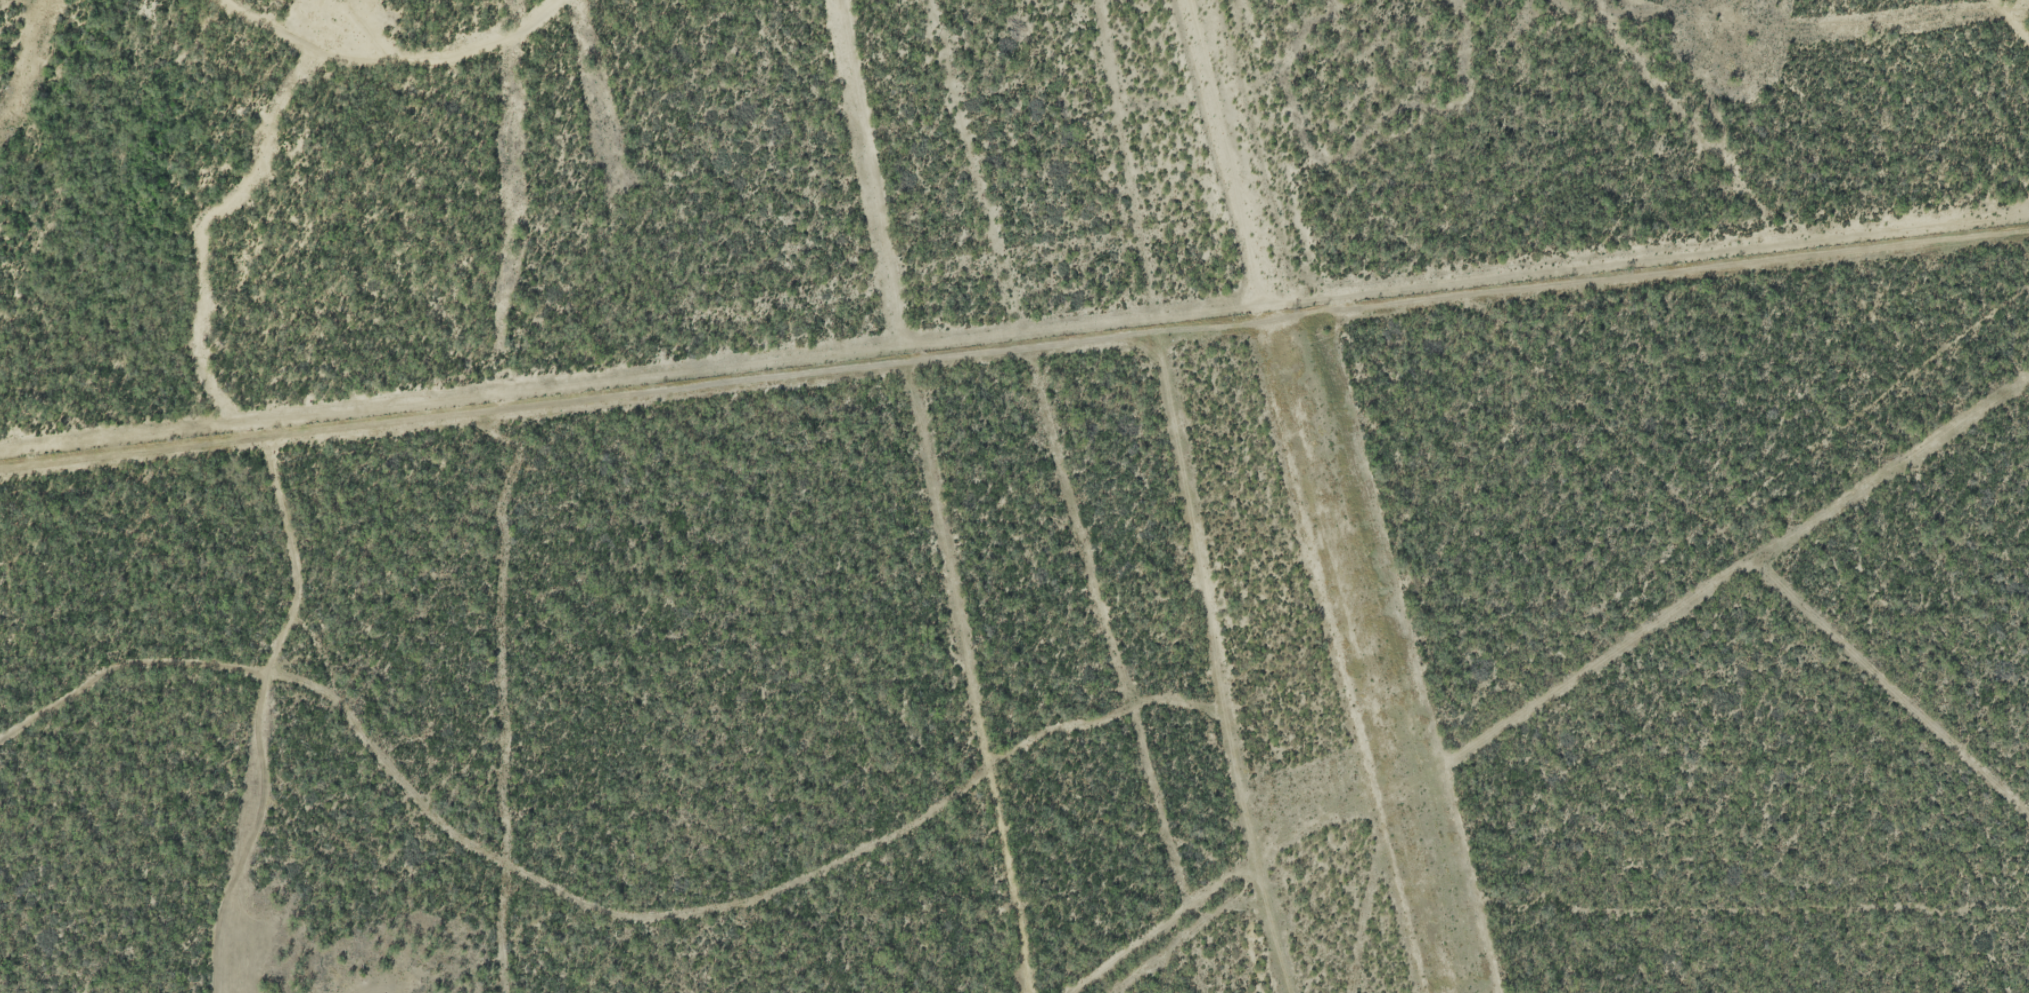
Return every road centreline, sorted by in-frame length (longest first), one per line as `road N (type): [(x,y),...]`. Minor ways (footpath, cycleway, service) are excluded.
road 1 (track): [(891,314),(830,0)]
road 2 (track): [(1073,992),(1234,874)]

